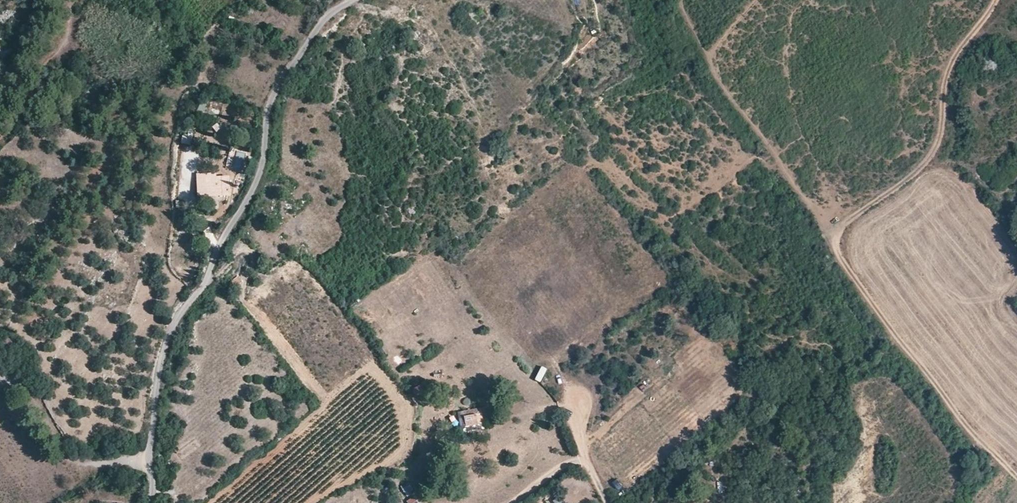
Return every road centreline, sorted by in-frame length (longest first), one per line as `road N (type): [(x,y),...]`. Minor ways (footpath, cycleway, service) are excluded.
road 1 (unclassified): [(154,502),(160,384),(174,325),(204,291),(267,169),(272,109),(291,71),(333,14),(356,0)]

